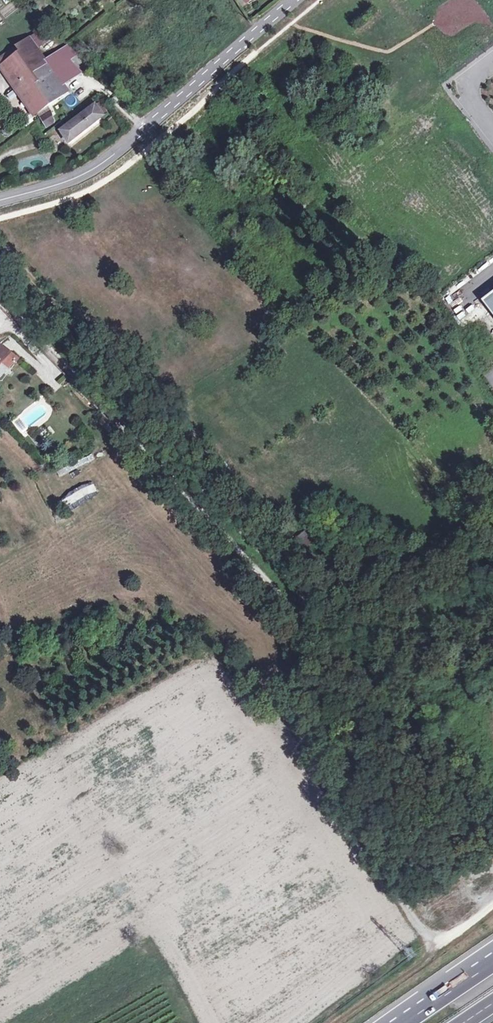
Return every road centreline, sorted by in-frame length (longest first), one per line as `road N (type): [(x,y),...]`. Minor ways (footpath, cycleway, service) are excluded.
road 1 (track): [(492,898),(447,933),(427,938),(410,920),(300,733),(303,626),(0,293)]
road 2 (residential): [(0,199),(75,177),(113,155),(295,0)]
road 3 (track): [(0,246),(126,381)]

